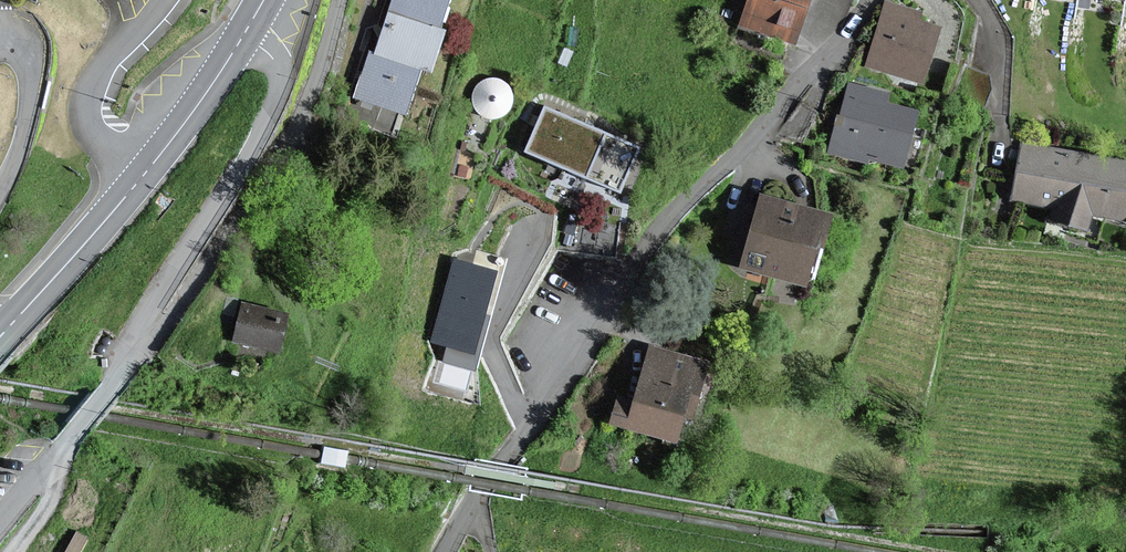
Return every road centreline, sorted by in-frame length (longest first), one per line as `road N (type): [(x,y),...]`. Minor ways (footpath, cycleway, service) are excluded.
road 1 (residential): [(444,551),(507,454),(544,415),(620,287),(868,0)]
road 2 (residential): [(243,36),(267,53),(279,75),(249,153),(144,312),(127,367),(47,465)]
road 3 (secondary): [(0,334),(162,152),(243,36)]

